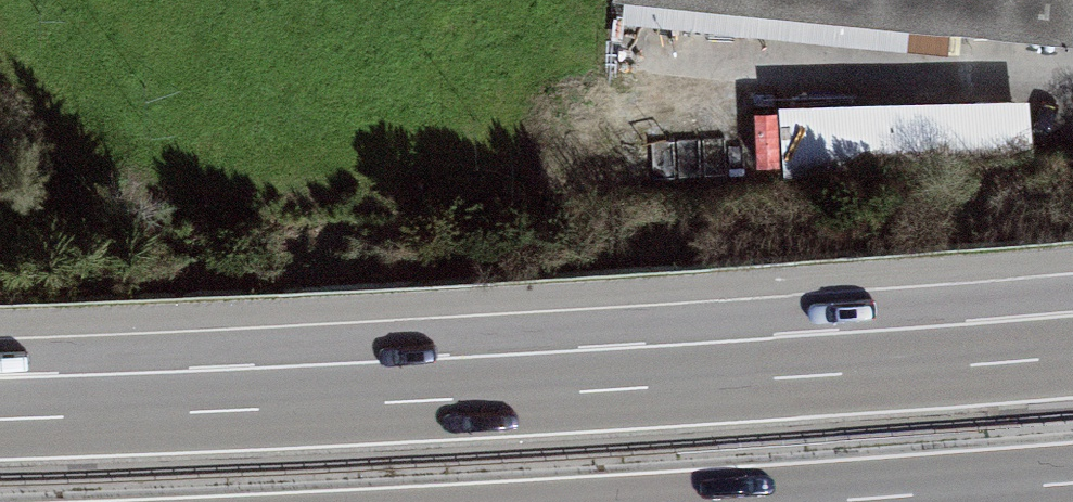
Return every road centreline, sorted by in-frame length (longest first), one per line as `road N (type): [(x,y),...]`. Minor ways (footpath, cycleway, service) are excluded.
road 1 (motorway): [(1072,353),(534,392),(0,417)]
road 2 (motorway): [(841,501),(1072,484)]

